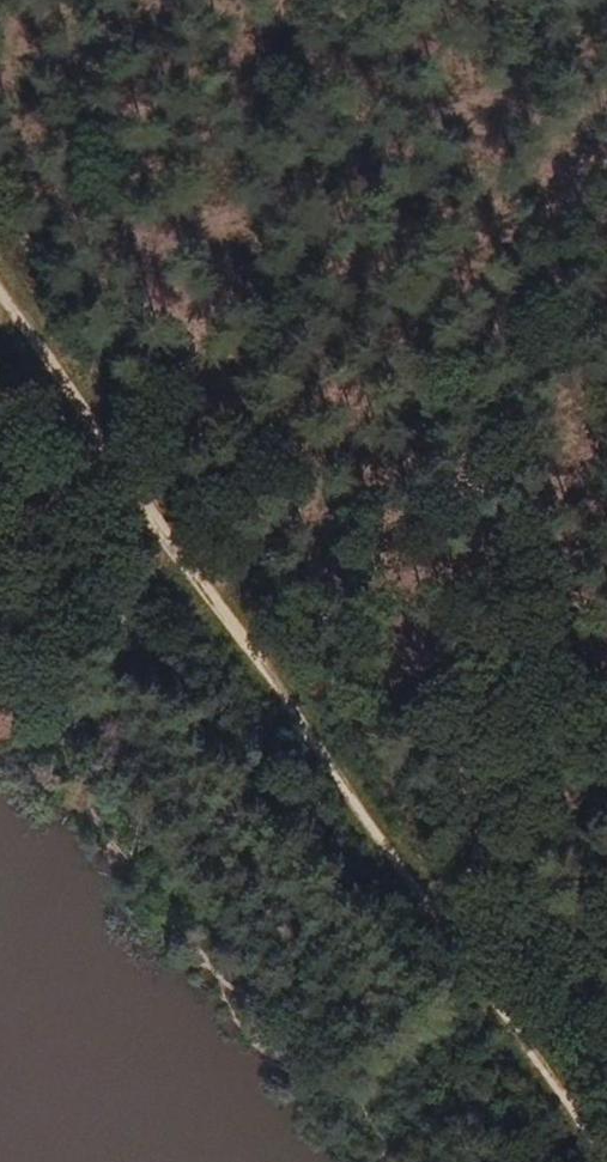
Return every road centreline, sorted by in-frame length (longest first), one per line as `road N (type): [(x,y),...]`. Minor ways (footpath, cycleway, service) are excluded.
road 1 (track): [(0,290),(602,1161)]
road 2 (track): [(408,882),(606,804)]

